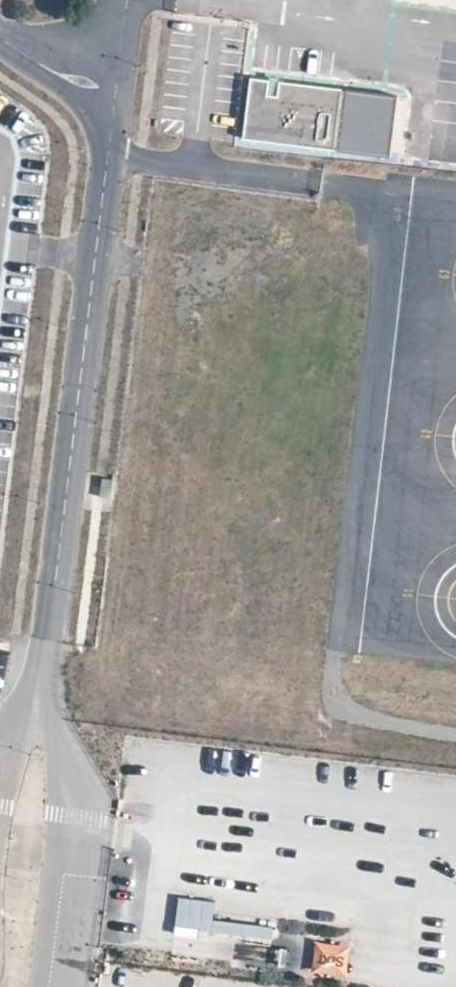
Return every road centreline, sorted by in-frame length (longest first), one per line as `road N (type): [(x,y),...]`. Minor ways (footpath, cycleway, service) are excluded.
road 1 (unclassified): [(115,95),(38,700)]
road 2 (unclassified): [(49,986),(75,773)]
road 3 (unclassified): [(0,38),(53,72),(115,95)]

